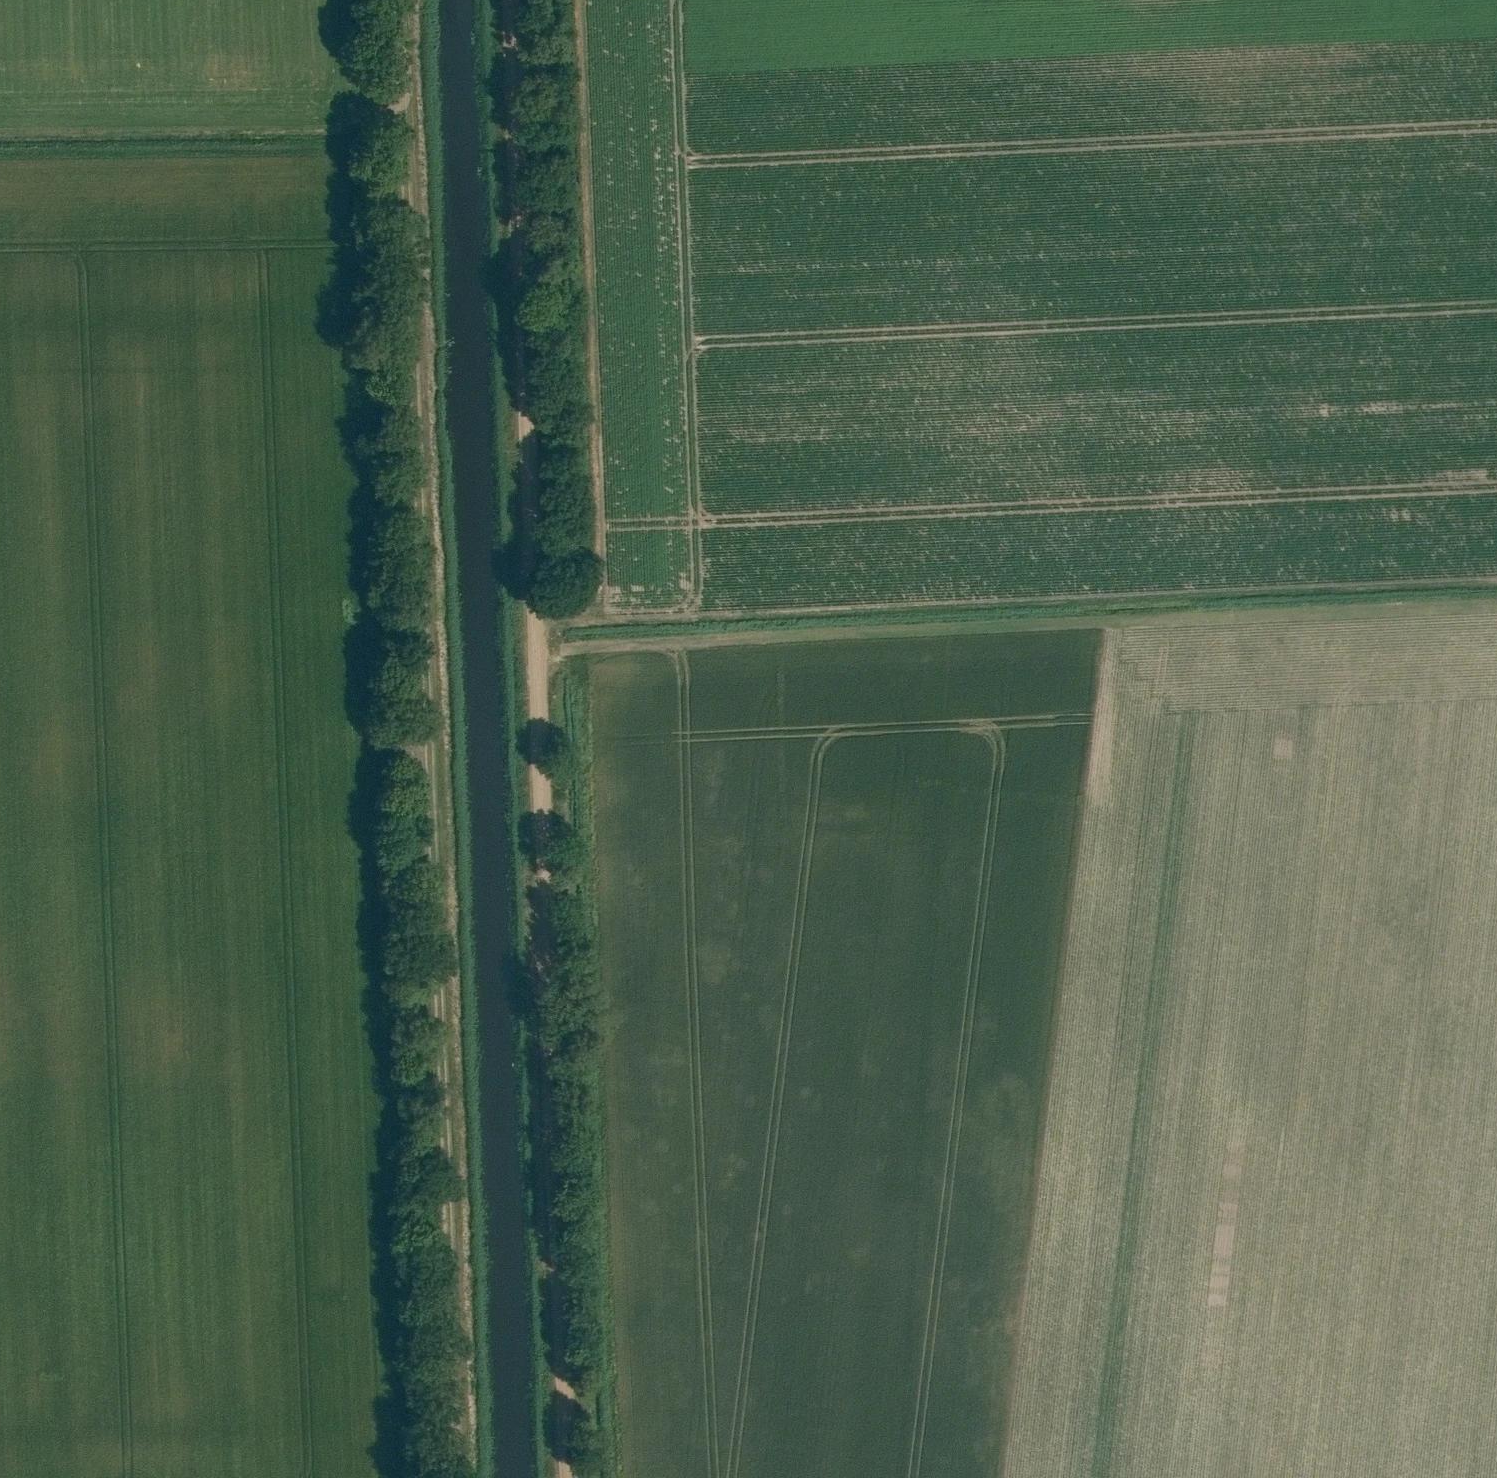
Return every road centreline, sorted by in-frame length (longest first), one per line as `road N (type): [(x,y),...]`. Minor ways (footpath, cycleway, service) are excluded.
road 1 (track): [(568,1477),(512,0)]

